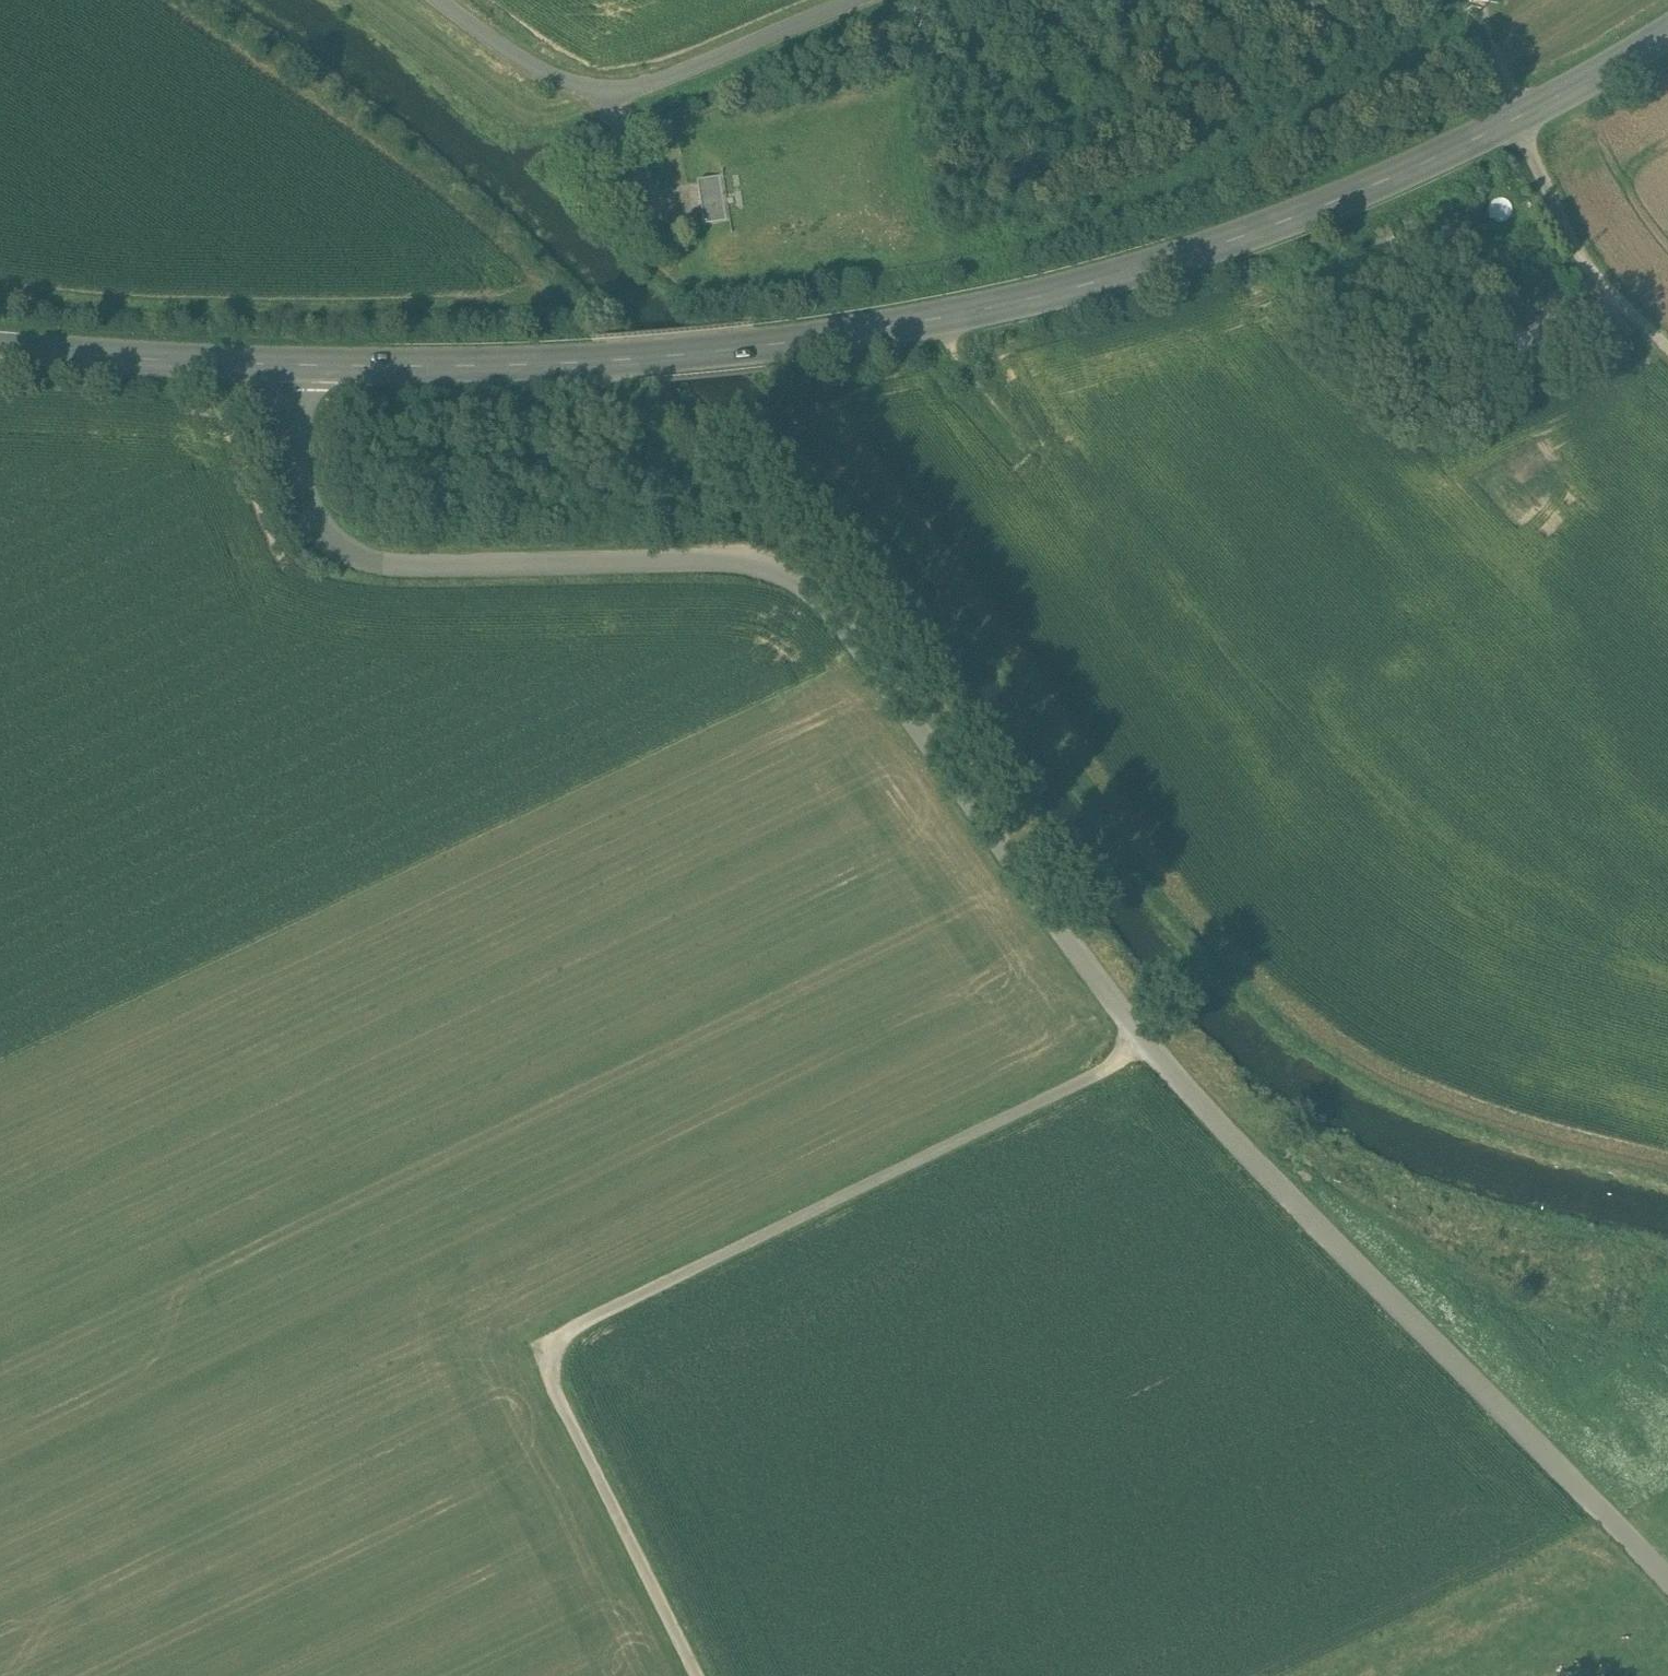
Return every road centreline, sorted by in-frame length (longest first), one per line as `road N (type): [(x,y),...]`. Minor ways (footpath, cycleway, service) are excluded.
road 1 (secondary): [(293,365),(618,359),(932,323),(1036,299),(1293,219),(1522,116),(1667,31)]
road 2 (unclassified): [(293,365),(296,462),(315,518),(348,552),(390,563),(721,557),(763,562),(796,578),(836,617),(1144,1045)]
road 3 (unclassified): [(1144,1045),(569,1328),(552,1353),(553,1378),(698,1675)]
road 4 (unclassified): [(1144,1045),(1667,1593)]
road 5 (unclassified): [(441,0),(508,49),(608,98),(856,0)]
road 6 (track): [(1479,0),(1575,258),(1667,349)]
road 7 (secondary): [(0,347),(293,365)]
road 8 (track): [(932,323),(1025,451)]
road 9 (track): [(608,98),(648,191),(661,202),(690,198)]

